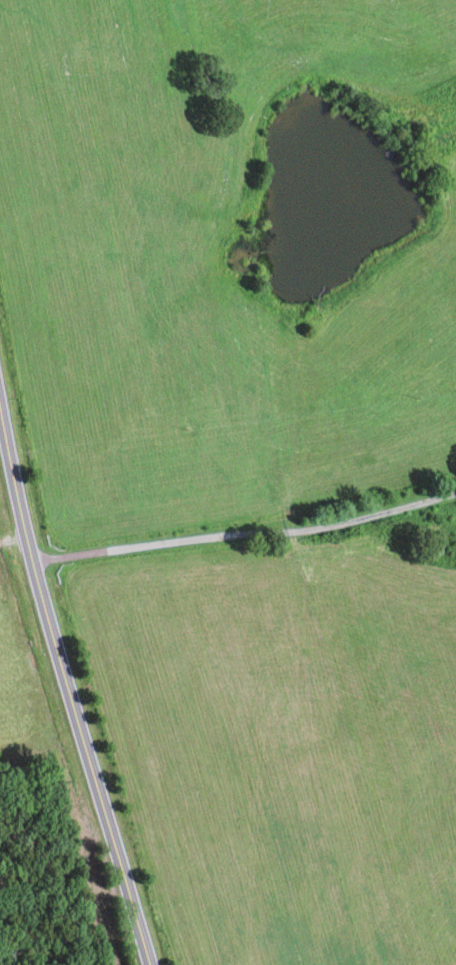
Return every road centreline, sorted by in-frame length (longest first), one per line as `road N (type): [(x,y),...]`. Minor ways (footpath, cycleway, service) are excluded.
road 1 (secondary): [(149,964),(0,409)]

